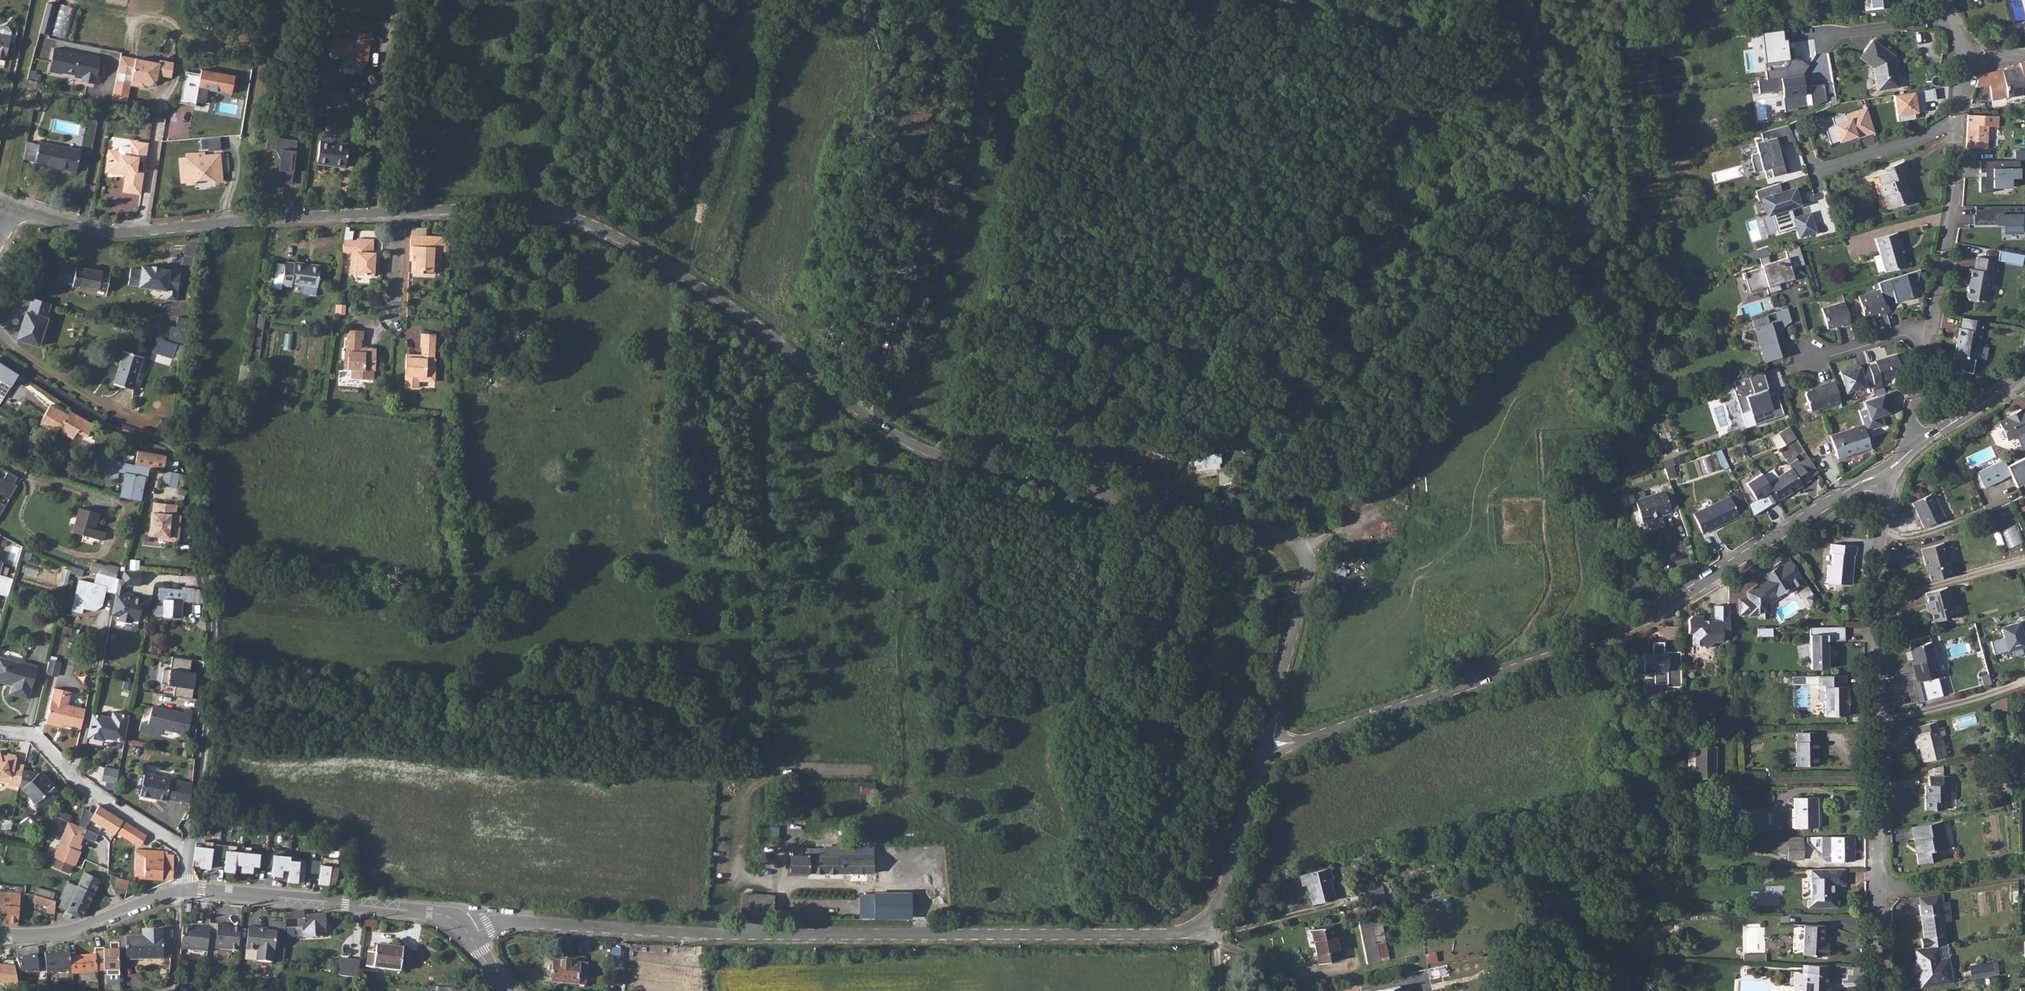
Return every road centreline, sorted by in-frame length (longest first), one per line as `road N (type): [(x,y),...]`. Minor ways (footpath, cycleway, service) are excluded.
road 1 (unclassified): [(503,208),(576,220),(647,256),(750,323),(866,417),(953,463),(1153,500),(1289,536),(1305,554),(1308,578),(1265,742)]
road 2 (unclassified): [(1265,742),(1211,916),(1192,931),(713,935),(501,924),(471,936)]
road 3 (unclassified): [(1265,742),(1293,744),(1621,636),(1884,474)]
road 4 (residential): [(0,935),(58,934),(181,890),(441,913),(471,936)]
road 5 (track): [(935,455),(984,326),(1051,0)]
road 6 (residential): [(14,209),(100,235),(399,211)]
road 7 (residential): [(1884,474),(1874,722)]
road 8 (residential): [(1929,331),(1958,118)]
road 9 (residential): [(1874,722),(1875,894)]
road 10 (residential): [(1874,722),(2024,683)]
road 11 (residential): [(1958,118),(1921,138),(1814,171)]
road 12 (residential): [(1875,894),(2024,870)]
road 13 (unclassified): [(1912,450),(2024,377)]
road 14 (residential): [(1954,18),(1823,37)]
road 15 (residential): [(1929,331),(1914,328),(1809,357)]
road 16 (residential): [(1912,450),(1908,421),(1929,331)]

